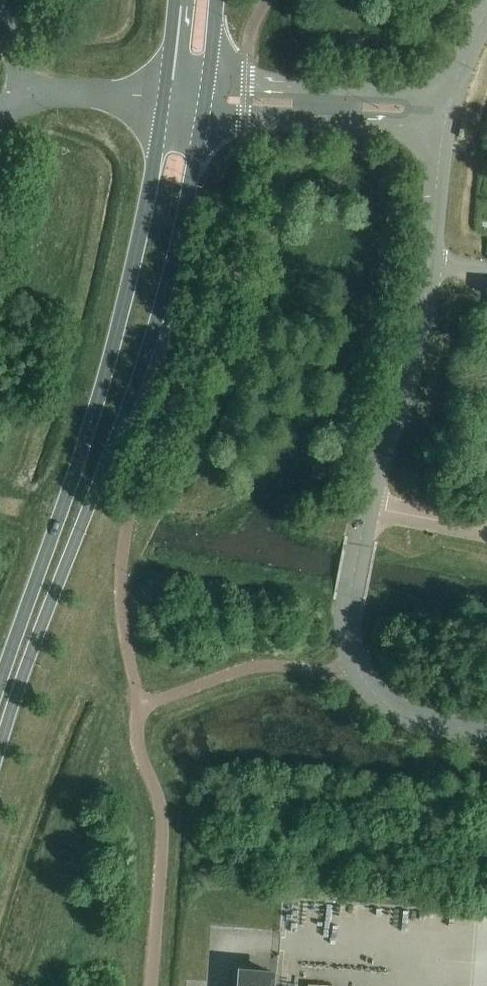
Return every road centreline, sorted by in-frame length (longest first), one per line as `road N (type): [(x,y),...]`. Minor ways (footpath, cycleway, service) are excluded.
road 1 (residential): [(486,736),(387,705),(346,640),(362,541),(420,342),(443,130)]
road 2 (secondary): [(0,746),(161,311),(204,116)]
road 3 (secondary): [(164,98),(114,342),(0,682)]
road 4 (residential): [(450,99),(210,82)]
road 5 (residential): [(204,116),(443,130)]
road 6 (residential): [(164,98),(88,93),(32,100)]

